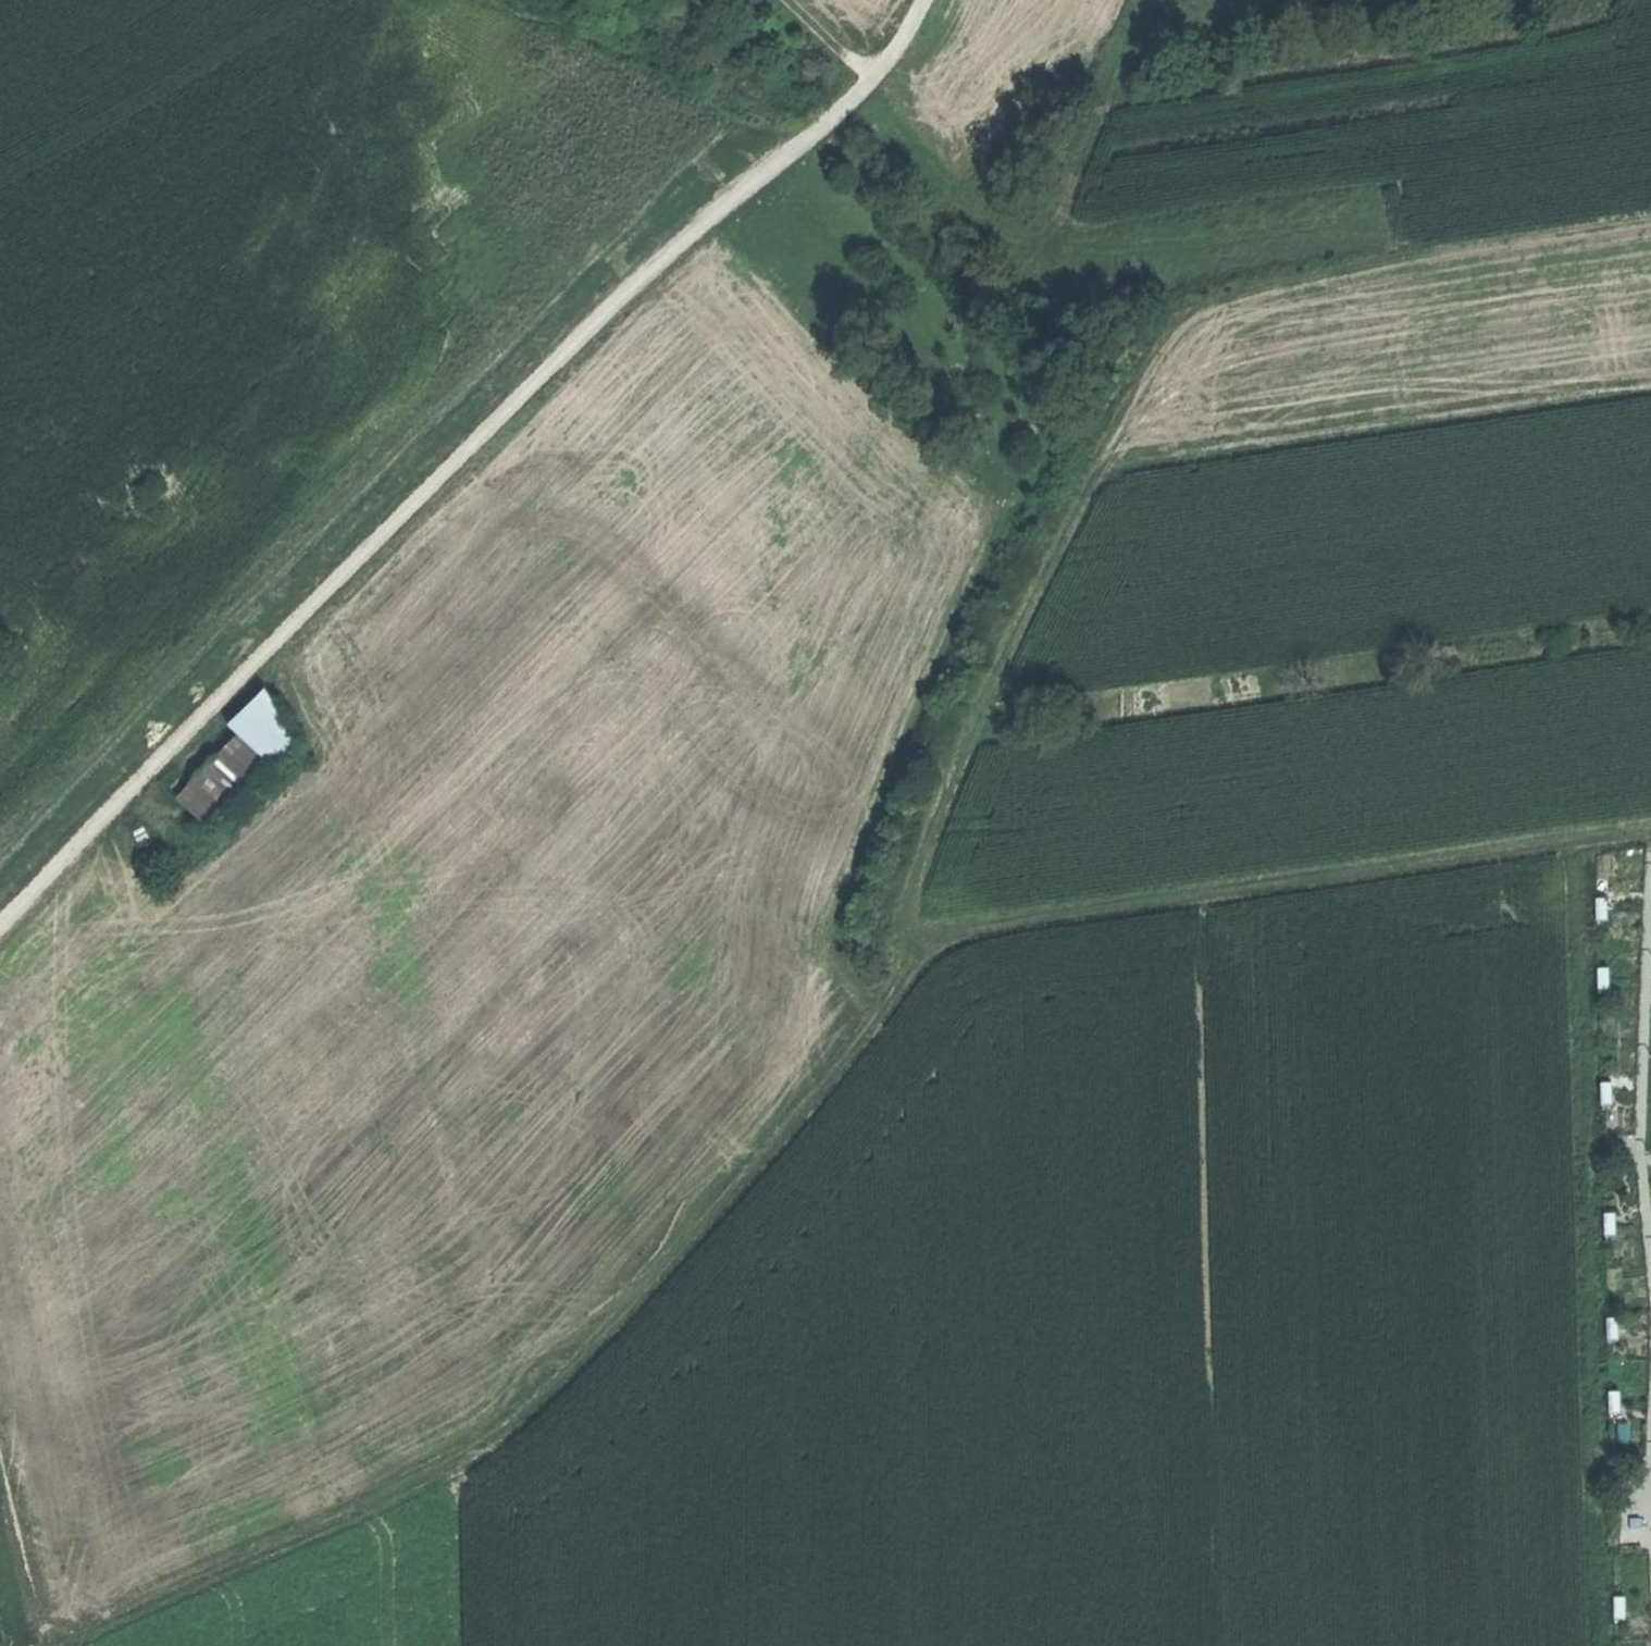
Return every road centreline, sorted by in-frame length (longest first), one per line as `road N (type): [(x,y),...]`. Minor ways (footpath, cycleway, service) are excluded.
road 1 (track): [(68,1645),(322,1535),(493,1447),(698,1240),(943,949),(973,933),(1051,919),(1650,829)]
road 2 (track): [(926,0),(897,53),(847,110),(574,346),(0,930)]
road 3 (track): [(0,1497),(26,1645)]
road 4 (track): [(784,0),(877,78)]

